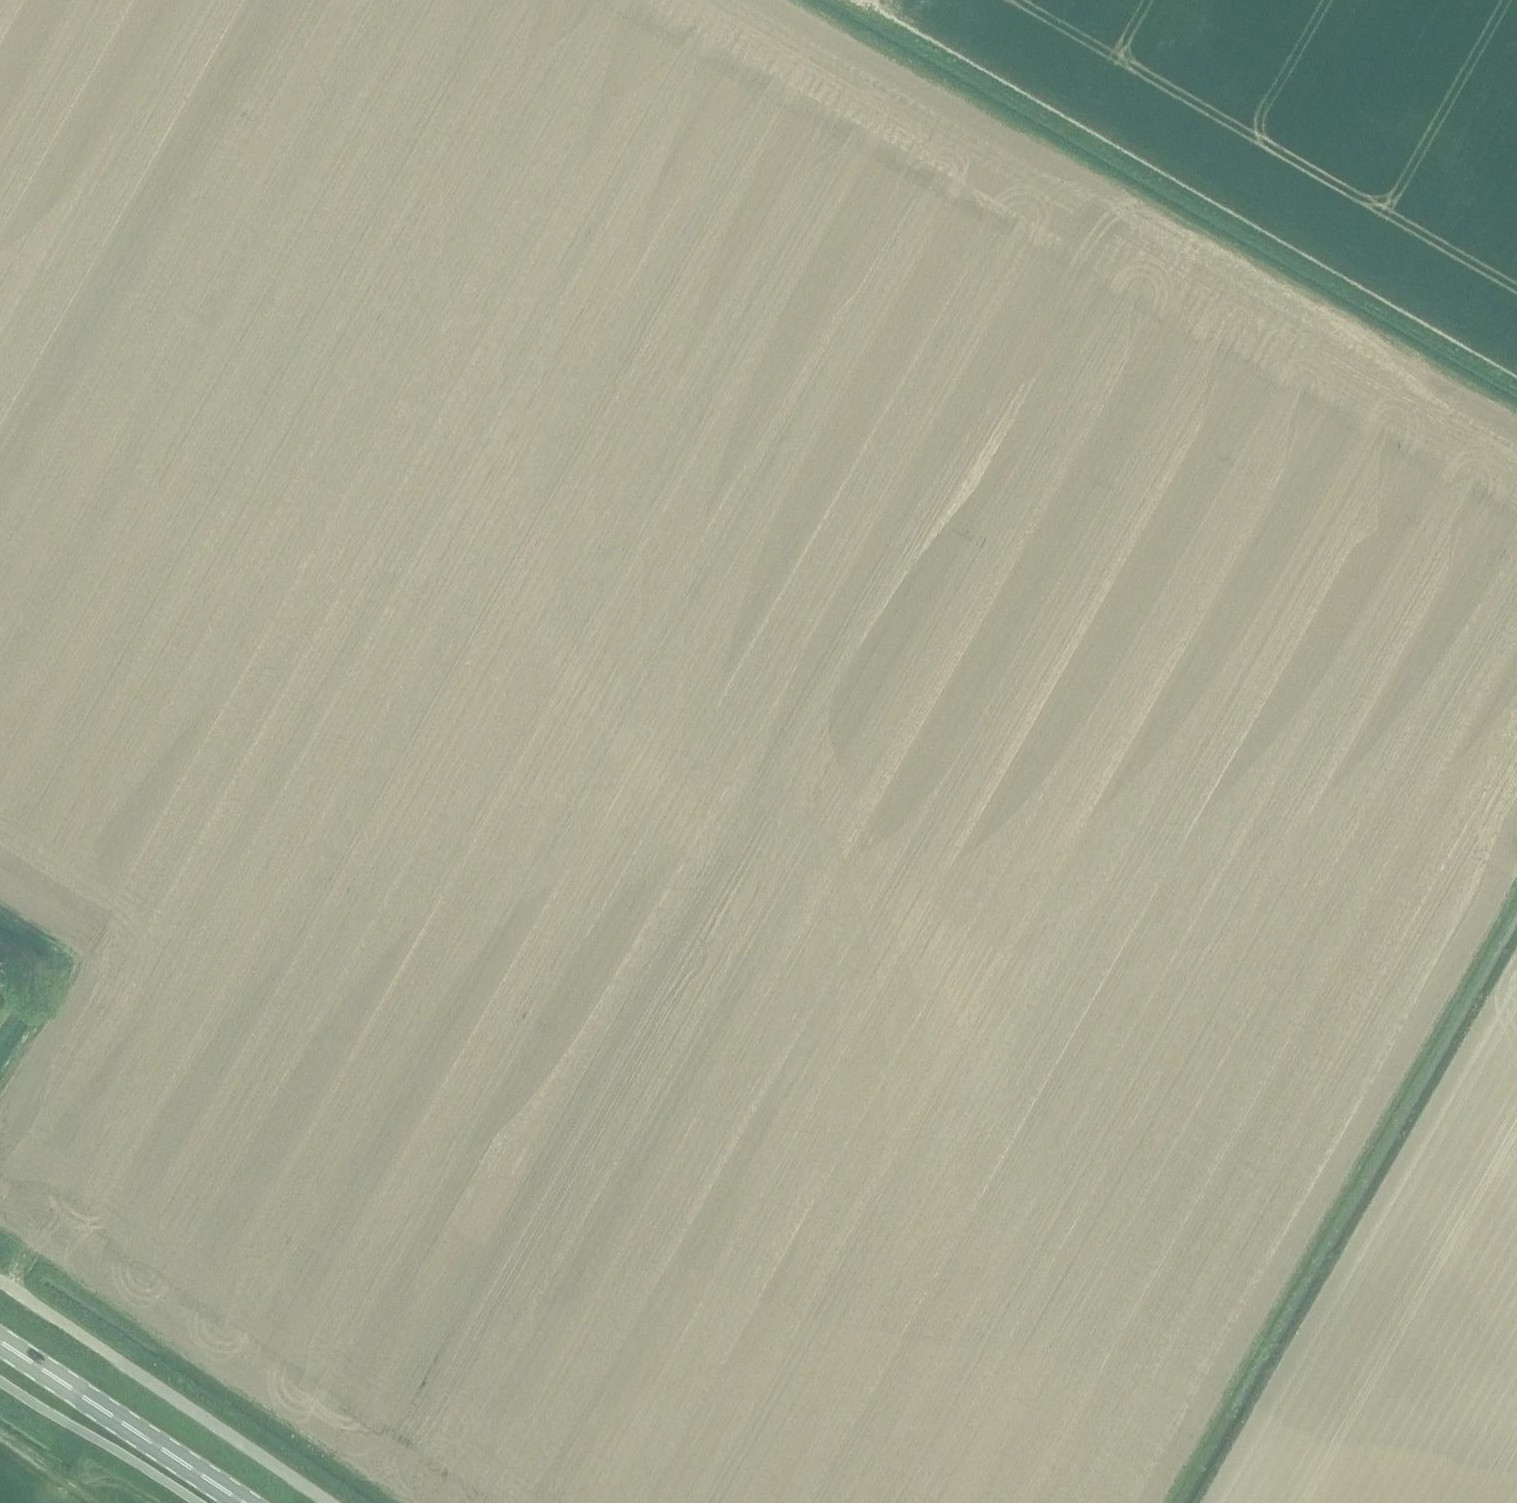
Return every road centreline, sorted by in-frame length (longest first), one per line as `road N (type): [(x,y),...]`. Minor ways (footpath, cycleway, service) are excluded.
road 1 (primary): [(236,1502),(0,1346)]

